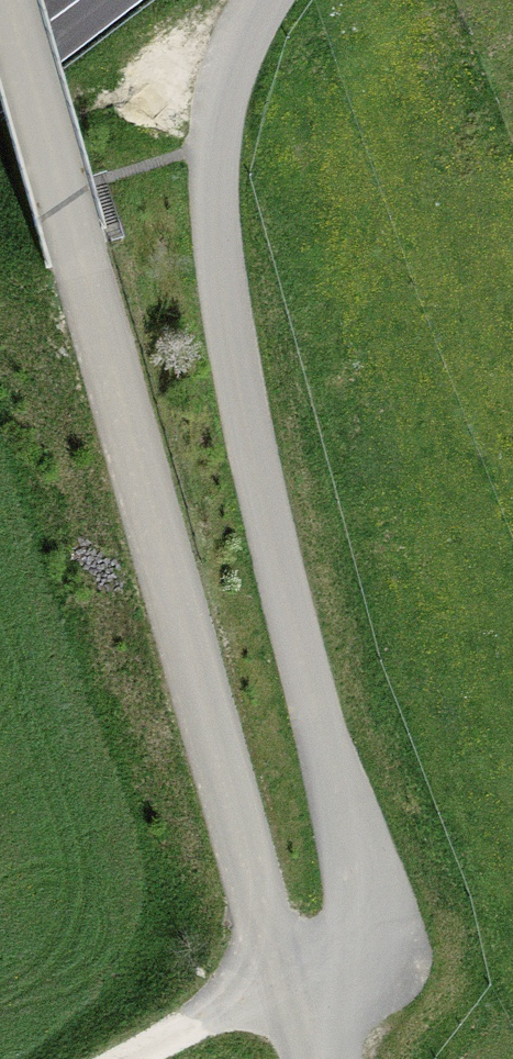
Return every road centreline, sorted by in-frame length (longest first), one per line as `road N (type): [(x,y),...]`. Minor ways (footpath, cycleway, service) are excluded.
road 1 (unclassified): [(262,0),(221,94),(216,227),(246,426),(360,912),(354,945),(339,967),(279,1008)]
road 2 (residential): [(3,0),(279,1008)]
road 3 (track): [(279,1008),(163,1058)]

